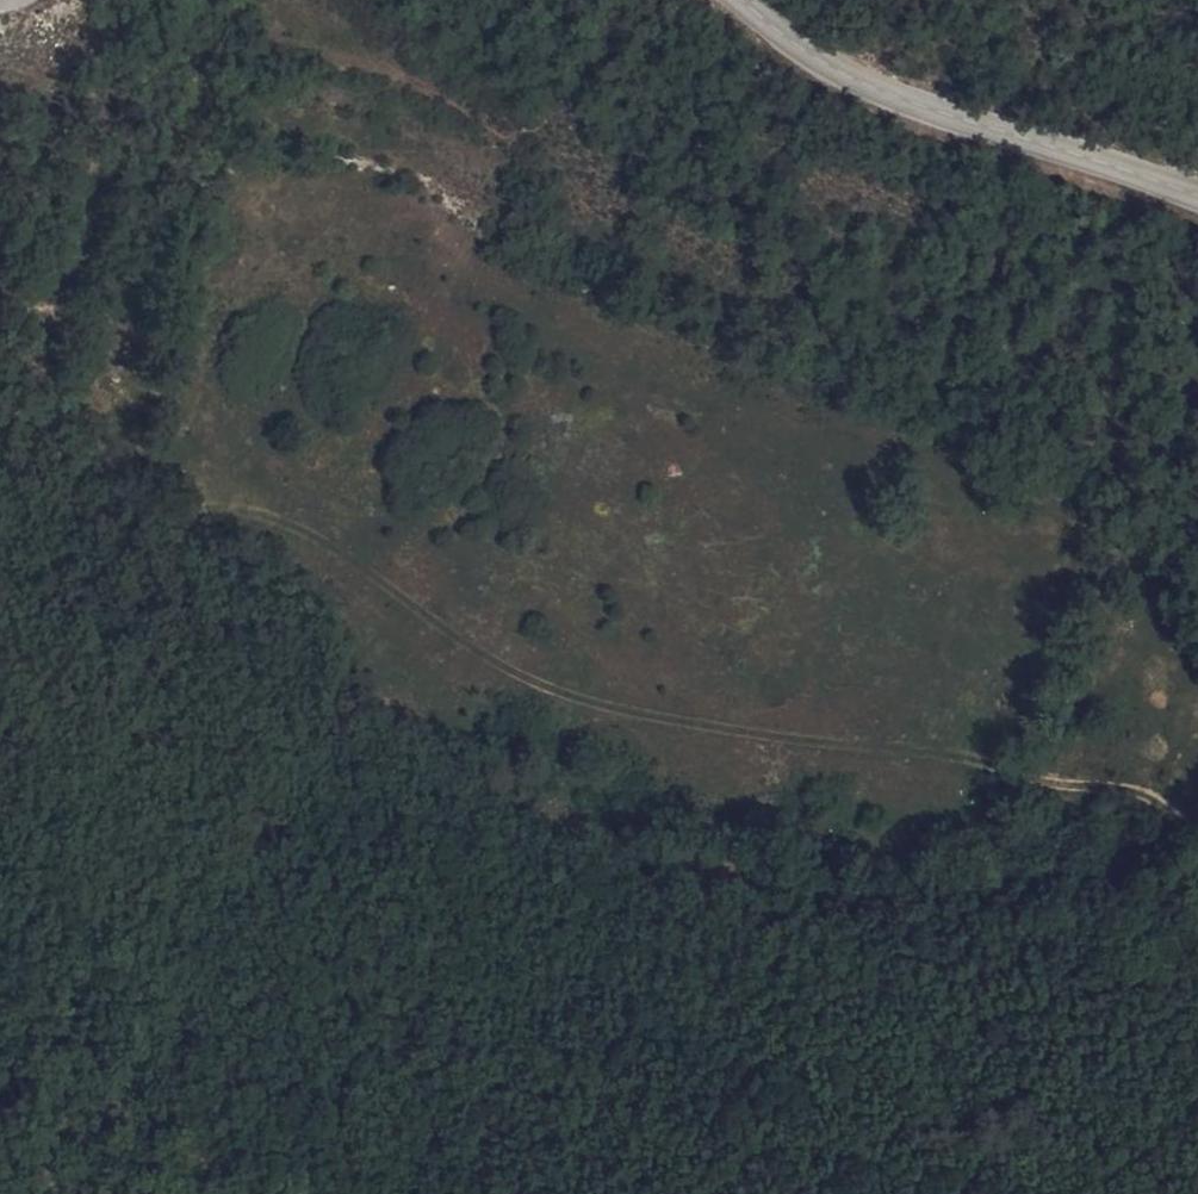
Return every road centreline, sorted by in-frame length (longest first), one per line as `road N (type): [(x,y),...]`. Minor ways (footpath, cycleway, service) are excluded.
road 1 (secondary): [(1197,196),(998,135),(842,75),(739,0)]

